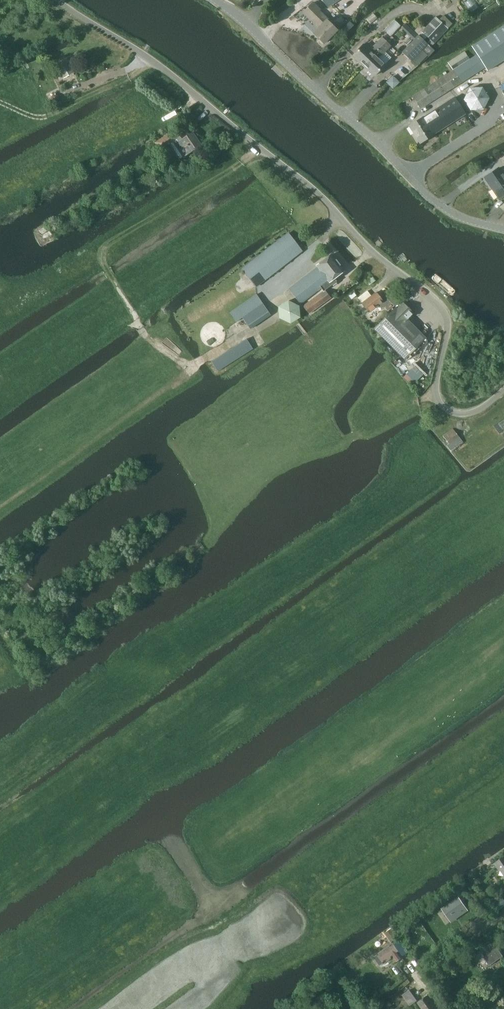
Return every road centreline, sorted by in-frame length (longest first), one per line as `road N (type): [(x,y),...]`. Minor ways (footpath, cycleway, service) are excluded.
road 1 (unclassified): [(503,389),(465,414),(440,404),(447,323),(439,308),(277,160),(59,0)]
road 2 (track): [(251,333),(187,366),(145,335),(99,258),(257,145)]
road 3 (unclassified): [(503,229),(447,210),(211,0)]

